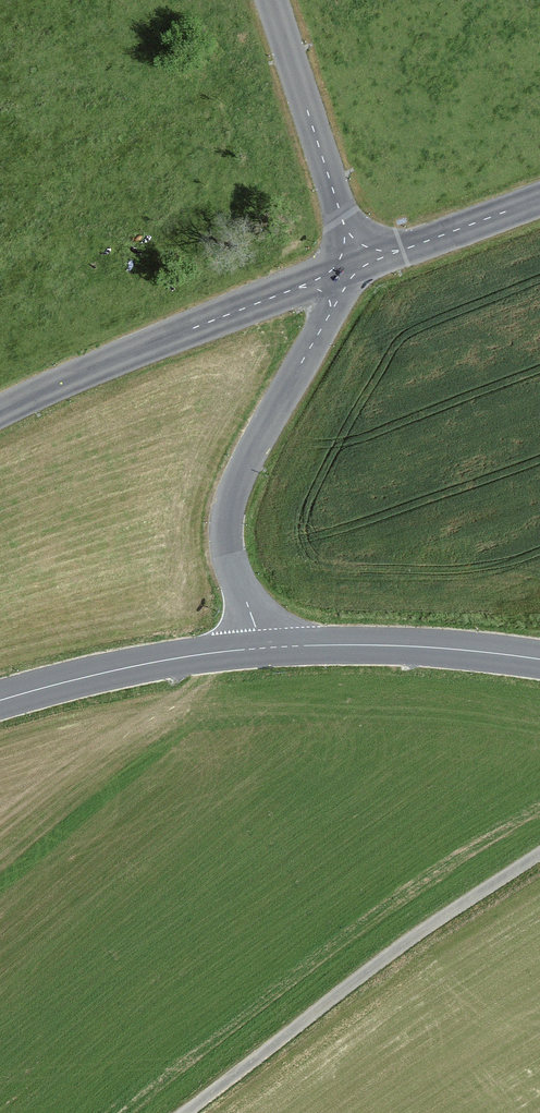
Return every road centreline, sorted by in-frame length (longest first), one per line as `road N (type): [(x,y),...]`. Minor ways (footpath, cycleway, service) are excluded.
road 1 (tertiary): [(261,648),(228,549),(233,496),(360,266)]
road 2 (tertiary): [(0,412),(128,354),(360,266)]
road 3 (tertiary): [(360,266),(273,0)]
road 4 (tertiary): [(261,648),(389,645),(539,659)]
road 5 (tertiary): [(0,700),(134,666),(261,648)]
road 6 (tertiary): [(360,266),(539,198)]

